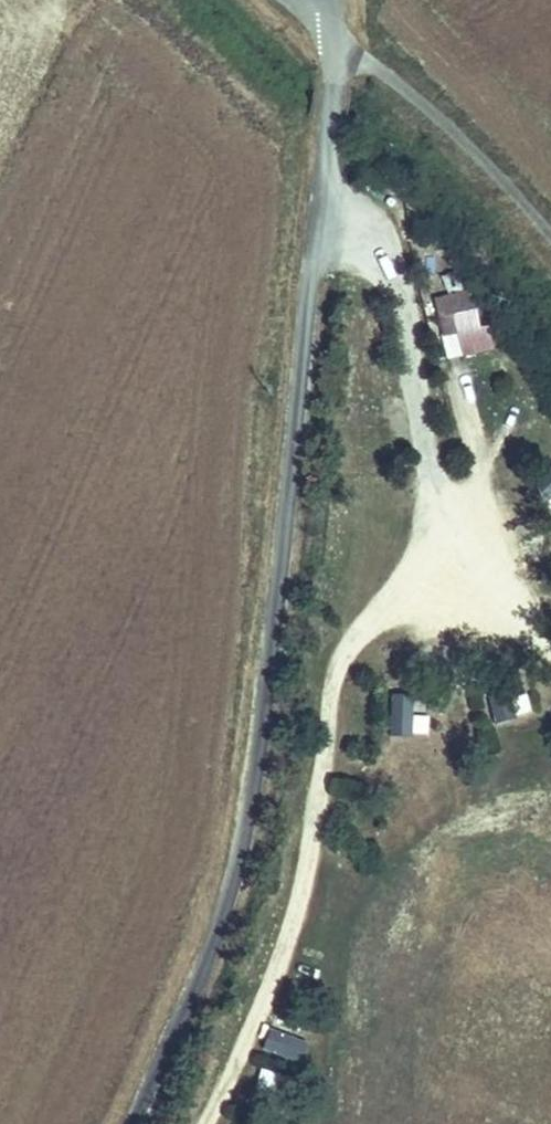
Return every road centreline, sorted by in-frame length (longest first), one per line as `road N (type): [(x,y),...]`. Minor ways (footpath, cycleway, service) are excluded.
road 1 (unclassified): [(129,1123),(204,966),(240,862),(321,203)]
road 2 (residential): [(431,545),(333,689),(318,749),(308,897),(207,1123)]
road 3 (residential): [(321,203),(381,225),(404,286),(425,428),(431,545)]
road 4 (residential): [(431,545),(464,597),(550,663)]
road 5 (unclassified): [(321,203),(341,38)]

